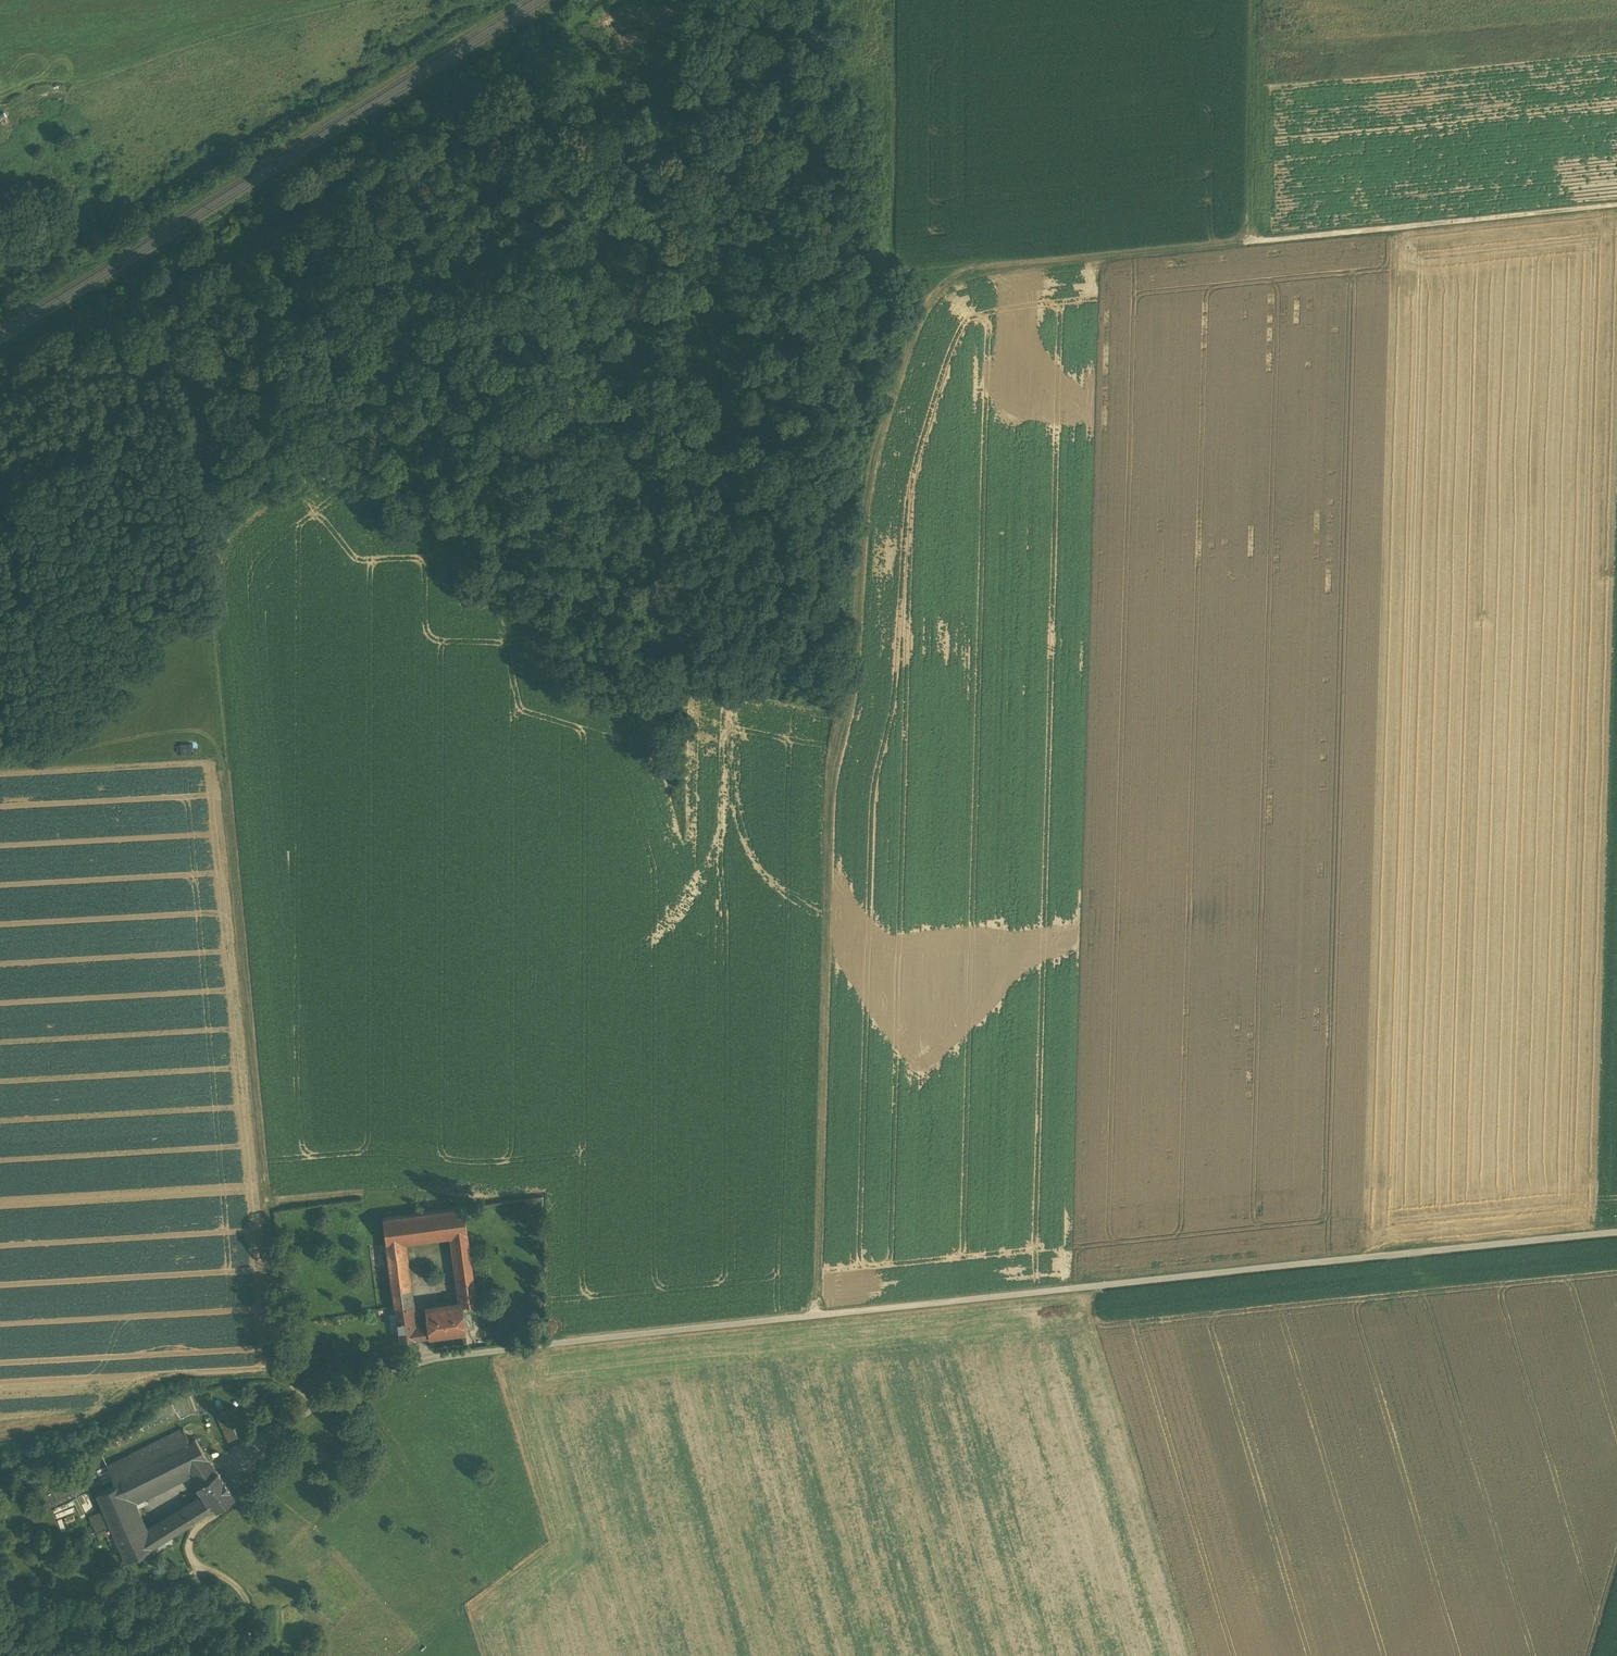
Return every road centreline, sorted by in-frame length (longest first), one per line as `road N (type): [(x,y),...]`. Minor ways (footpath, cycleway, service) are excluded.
road 1 (track): [(1254,242),(950,272),(915,283),(898,309),(852,458),(844,678),(827,777),(815,1315)]
road 2 (track): [(1616,1232),(815,1315)]
road 3 (track): [(310,1406),(283,1371),(223,760)]
road 4 (track): [(815,1315),(427,1361)]
road 5 (track): [(1616,205),(1254,242)]
road 6 (track): [(1261,0),(1254,242)]

